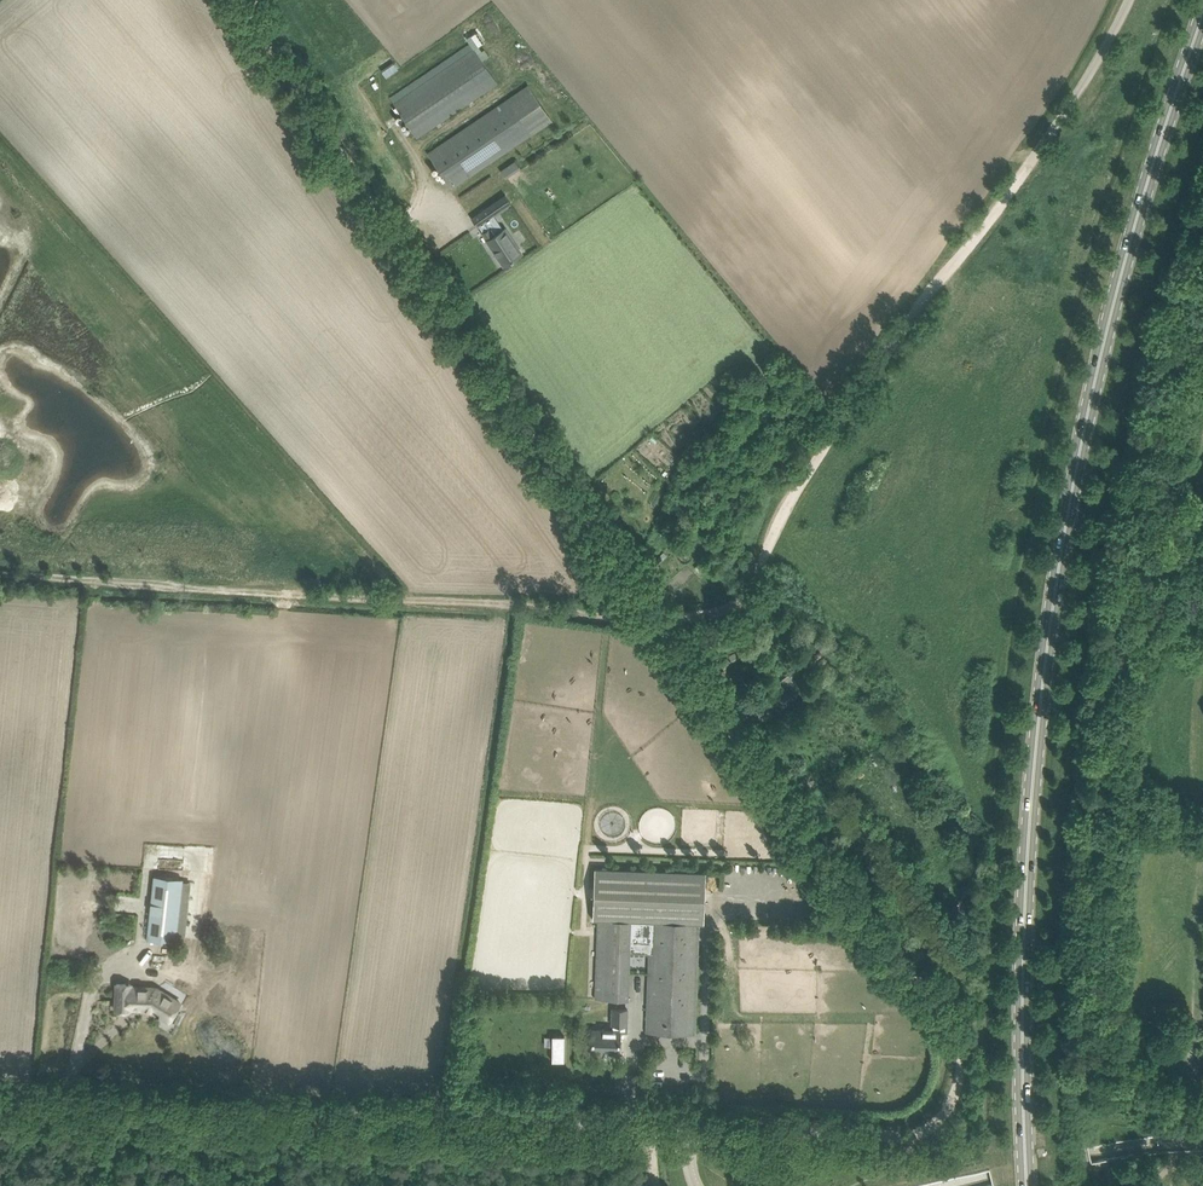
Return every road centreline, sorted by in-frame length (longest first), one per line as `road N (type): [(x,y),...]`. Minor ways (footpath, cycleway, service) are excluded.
road 1 (secondary): [(1027,1185),(1023,938),(1051,624),(1100,361),(1202,17)]
road 2 (unclassified): [(913,1135),(0,1098)]
road 3 (track): [(244,0),(657,620)]
road 4 (track): [(0,580),(657,620)]
road 5 (track): [(657,620),(723,613),(747,593),(797,484),(1030,164)]
road 6 (track): [(657,620),(817,851),(947,1016)]
road 7 (unclassified): [(1030,164),(1130,0)]
road 8 (unclassified): [(913,1135),(934,1125),(957,1088),(962,1044),(947,1016)]

